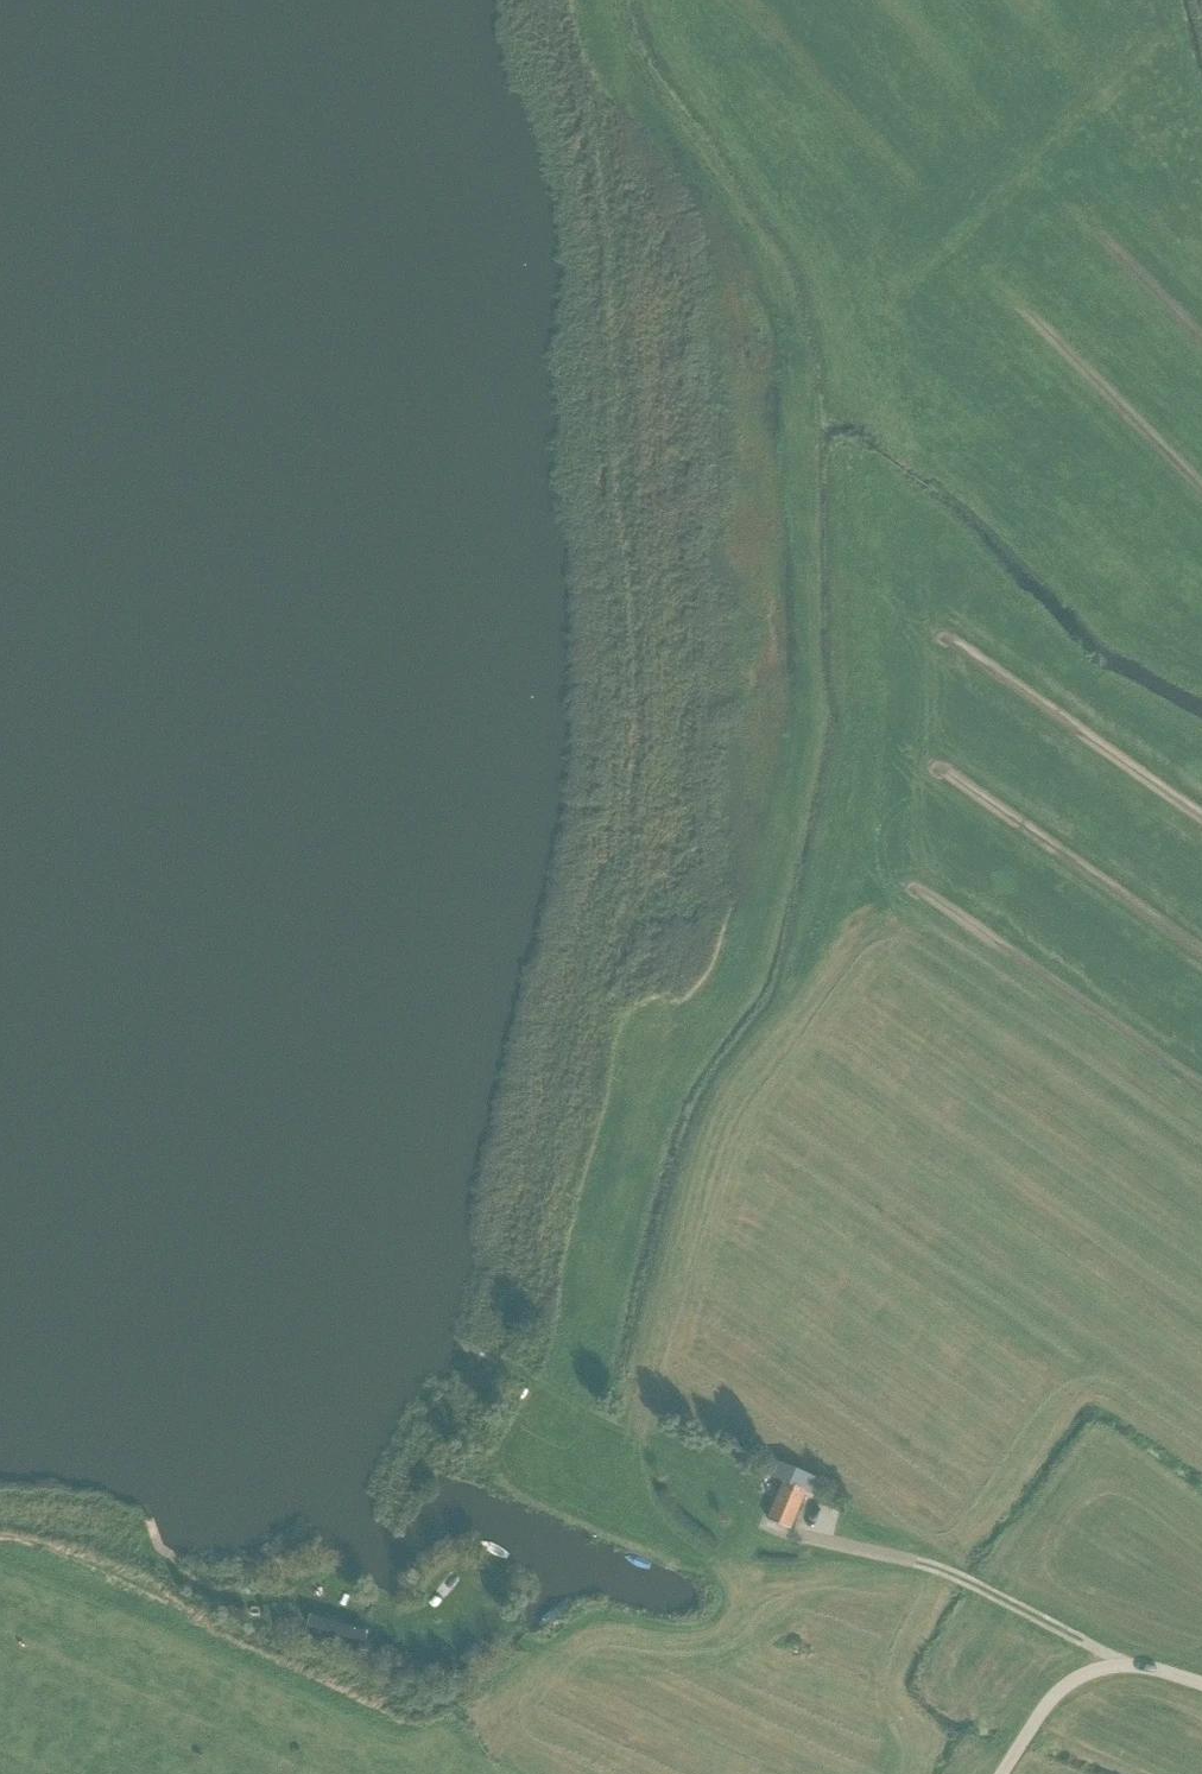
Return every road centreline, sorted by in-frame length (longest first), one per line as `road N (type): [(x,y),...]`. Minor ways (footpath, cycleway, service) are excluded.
road 1 (unclassified): [(1201,1684),(1123,1664),(1082,1676),(1052,1699),(1003,1773)]

